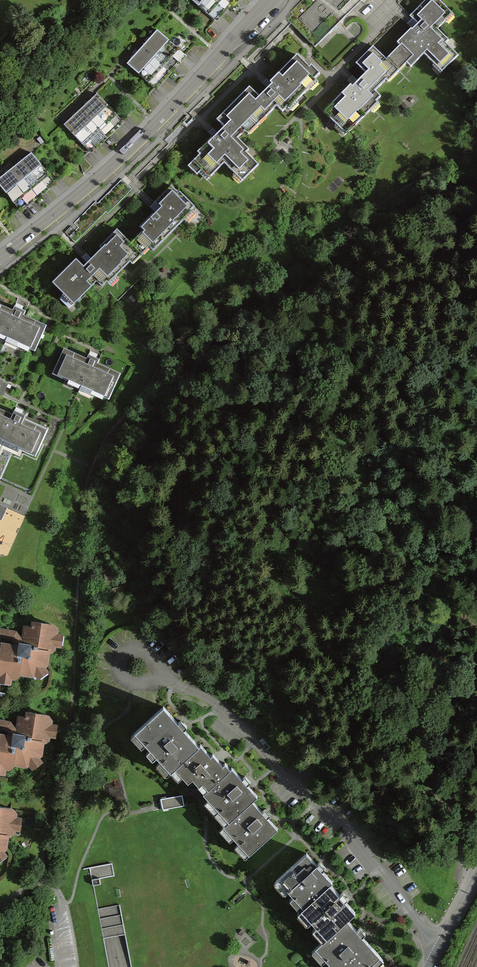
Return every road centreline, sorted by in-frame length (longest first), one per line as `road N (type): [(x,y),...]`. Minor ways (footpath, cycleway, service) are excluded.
road 1 (track): [(50,884),(44,853),(72,727),(77,555),(92,467),(189,316),(310,252),(476,142)]
road 2 (residential): [(0,255),(113,165),(274,0)]

